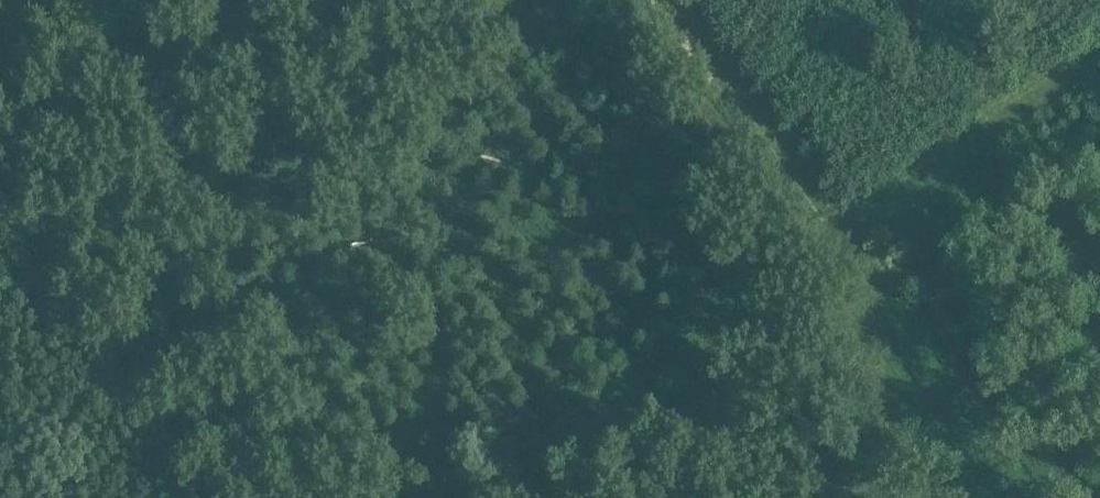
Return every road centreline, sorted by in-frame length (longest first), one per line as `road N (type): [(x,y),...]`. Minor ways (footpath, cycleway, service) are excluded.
road 1 (track): [(1099,48),(1039,102),(466,497)]
road 2 (track): [(641,0),(828,243),(998,497)]

